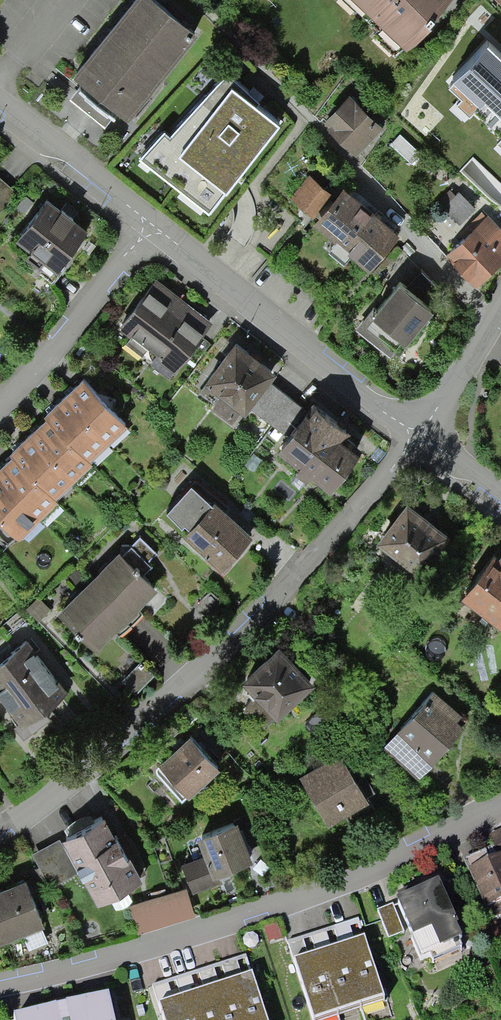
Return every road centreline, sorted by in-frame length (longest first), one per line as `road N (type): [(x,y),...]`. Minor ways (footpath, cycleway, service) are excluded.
road 1 (residential): [(417,441),(245,621),(88,759),(0,822)]
road 2 (residential): [(500,799),(300,901),(0,985)]
road 3 (residential): [(151,228),(417,441)]
road 4 (residential): [(151,228),(0,405)]
road 5 (residential): [(355,165),(499,319)]
road 6 (residential): [(0,98),(151,228)]
road 7 (residential): [(499,319),(417,441)]

